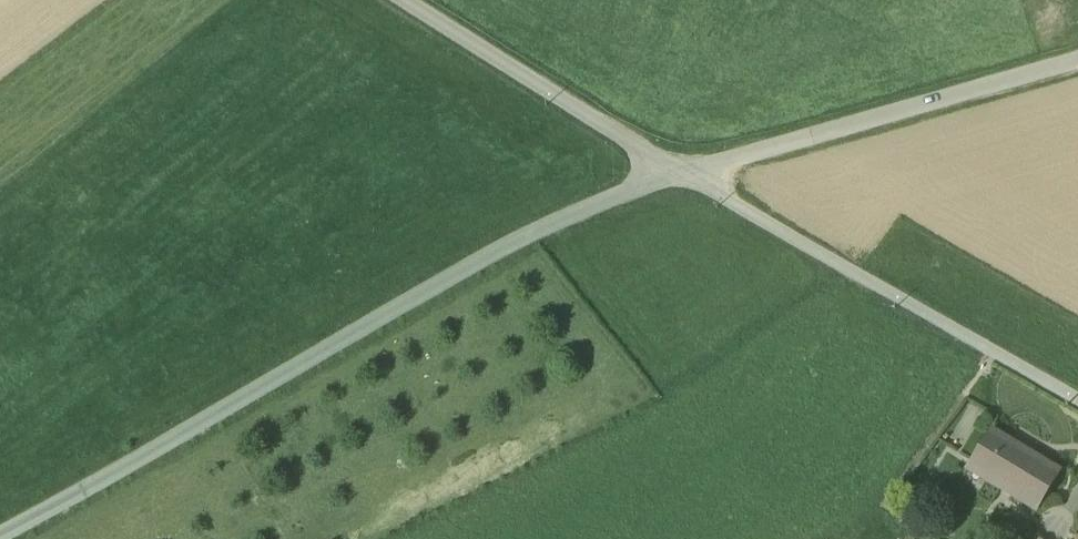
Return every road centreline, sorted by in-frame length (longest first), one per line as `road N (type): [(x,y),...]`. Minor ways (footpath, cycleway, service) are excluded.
road 1 (unclassified): [(0,538),(466,270),(680,179)]
road 2 (unclassified): [(680,179),(1077,407)]
road 3 (unclassified): [(680,179),(1077,61)]
road 4 (unclassified): [(402,0),(680,179)]

